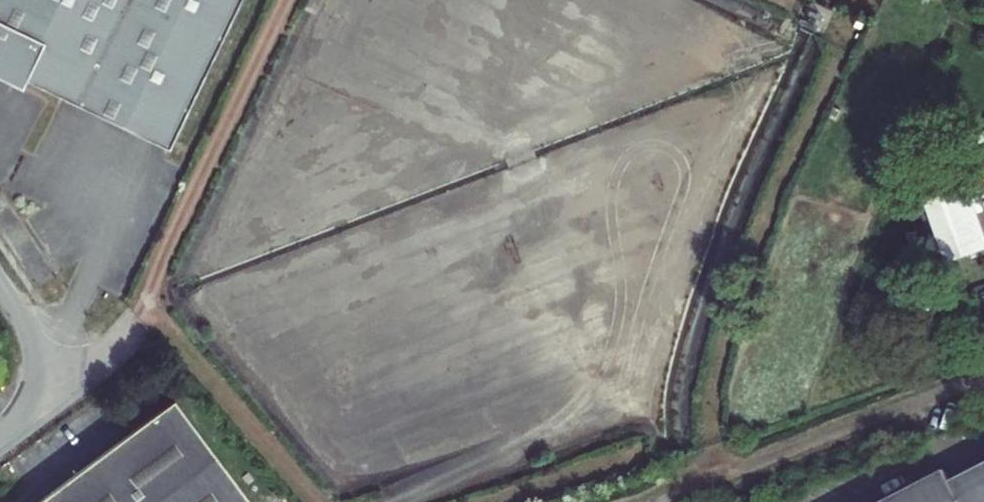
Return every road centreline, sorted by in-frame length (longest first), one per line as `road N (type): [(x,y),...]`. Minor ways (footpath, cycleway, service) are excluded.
road 1 (unclassified): [(983,375),(644,501)]
road 2 (unclassified): [(0,282),(69,387),(0,438)]

